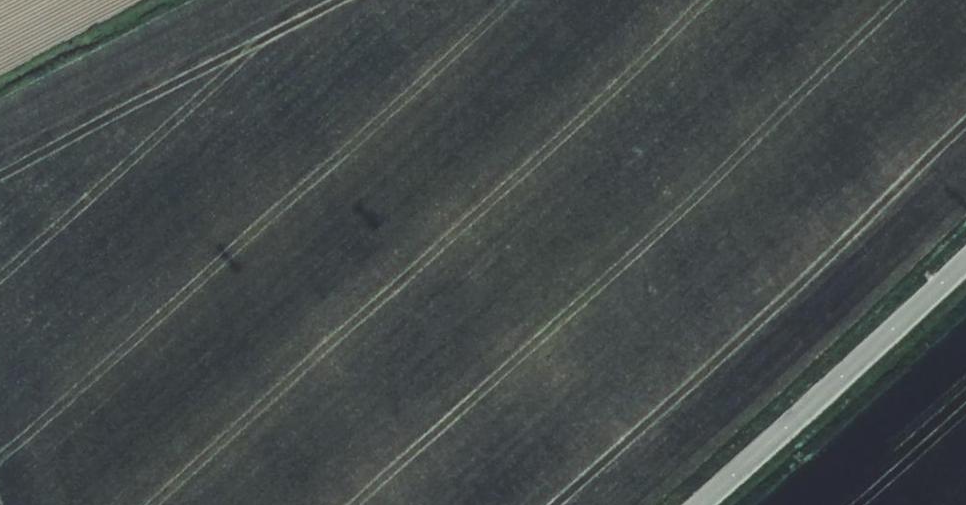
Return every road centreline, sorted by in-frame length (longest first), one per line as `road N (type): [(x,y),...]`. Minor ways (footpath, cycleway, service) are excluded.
road 1 (tertiary): [(700,504),(965,260)]

